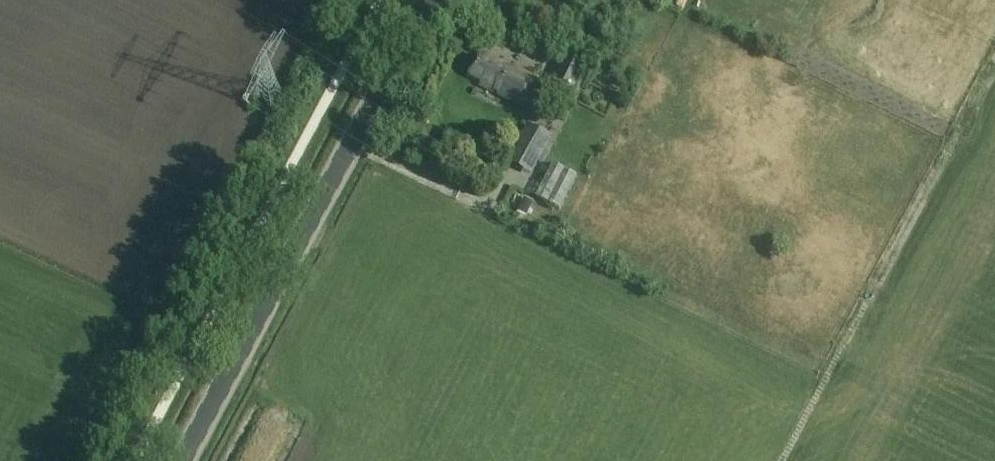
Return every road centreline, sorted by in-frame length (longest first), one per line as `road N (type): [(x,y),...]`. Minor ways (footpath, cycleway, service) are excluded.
road 1 (primary): [(182,460),(428,0)]

